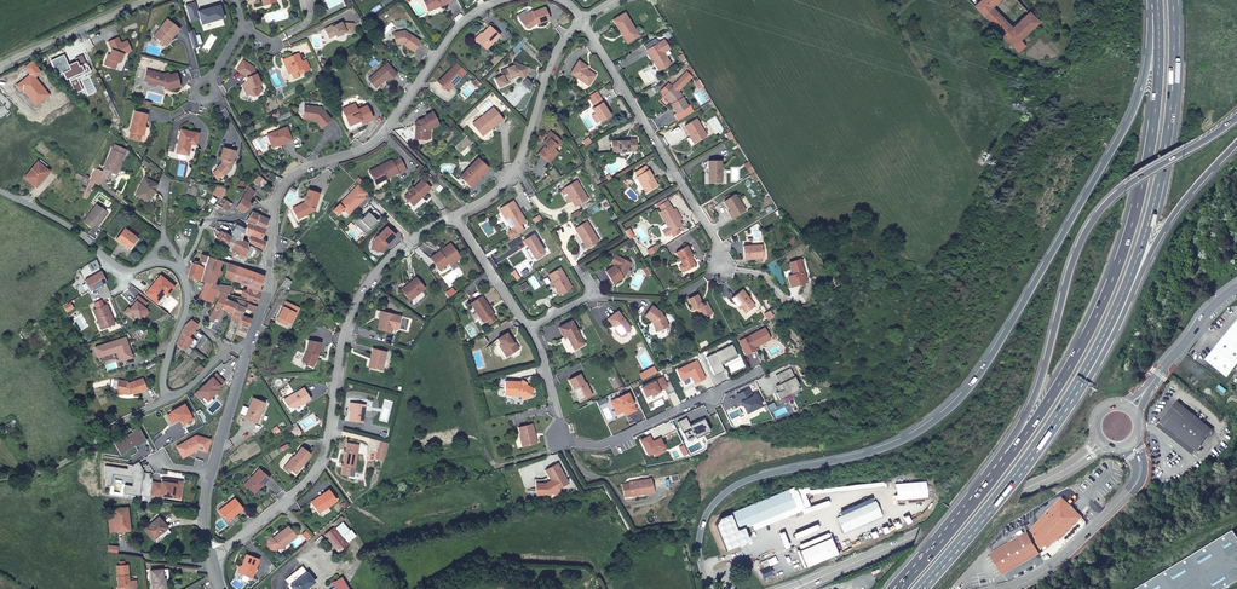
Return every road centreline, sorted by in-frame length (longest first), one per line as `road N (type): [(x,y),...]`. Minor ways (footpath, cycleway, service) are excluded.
road 1 (motorway): [(1159,14),(1129,117),(967,391),(900,442),(729,489),(701,534),(708,588)]
road 2 (residential): [(246,351),(265,295),(283,186),(311,165),(372,143),(457,28),(499,0)]
road 3 (residential): [(454,216),(393,256),(356,304),(324,452),(308,480),(209,559)]
road 4 (motorway): [(1236,115),(1125,185),(1090,222),(1042,378),(1004,462)]
road 5 (motorway): [(1083,377),(1126,287),(1161,179),(1173,0)]
road 6 (trunk): [(1149,157),(1097,316),(1004,462)]
road 7 (residential): [(168,399),(165,367),(188,304),(178,269),(161,262),(121,269),(71,228),(0,190)]
road 8 (residential): [(582,21),(714,238),(721,269)]
road 9 (motorway): [(1083,377),(1175,211),(1236,143)]
road 10 (motorway): [(918,588),(999,496),(1083,377)]
road 11 (tertiary): [(1021,491),(795,588)]
road 12 (residential): [(582,21),(555,54),(515,170),(454,216)]
road 13 (residential): [(557,439),(602,446),(759,373)]
road 14 (tertiary): [(1012,588),(1062,559),(1134,487),(1141,467),(1131,444)]
road 15 (residential): [(0,479),(60,465),(168,399)]
road 16 (residential): [(153,0),(0,68)]
road 17 (trunk): [(1004,462),(897,588)]
road 18 (tertiary): [(1236,289),(1131,409)]
road 19 (motorway): [(1159,14),(1149,157)]
road 20 (residential): [(527,329),(454,216)]
road 21 (residential): [(211,473),(246,351)]

